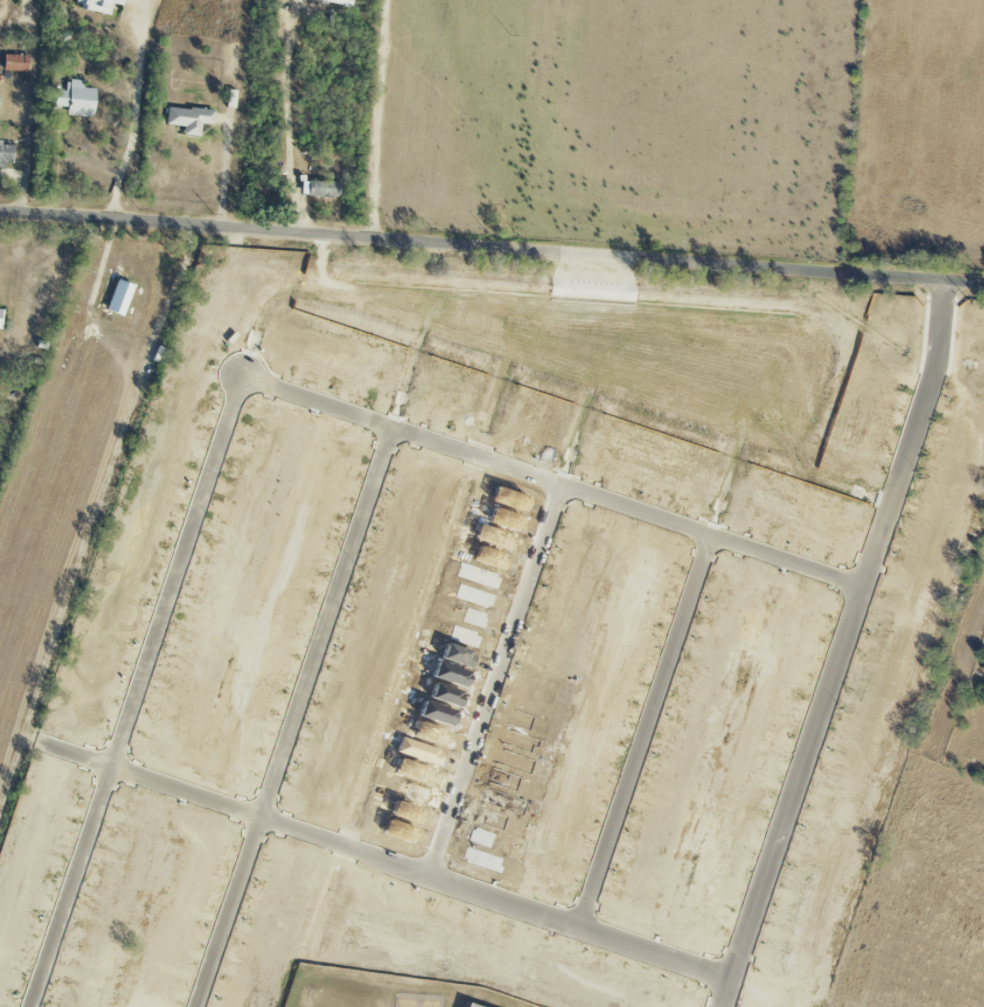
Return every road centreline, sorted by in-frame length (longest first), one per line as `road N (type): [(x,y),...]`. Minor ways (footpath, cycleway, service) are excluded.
road 1 (residential): [(34,1006),(241,397),(252,384),(268,383),(865,590)]
road 2 (residential): [(0,213),(983,286)]
road 3 (residential): [(724,1006),(936,389),(946,283)]
road 4 (residential): [(38,743),(732,982)]
road 5 (residential): [(203,1006),(397,428)]
road 6 (residential): [(563,485),(433,879)]
road 7 (residential): [(713,537),(584,931)]

